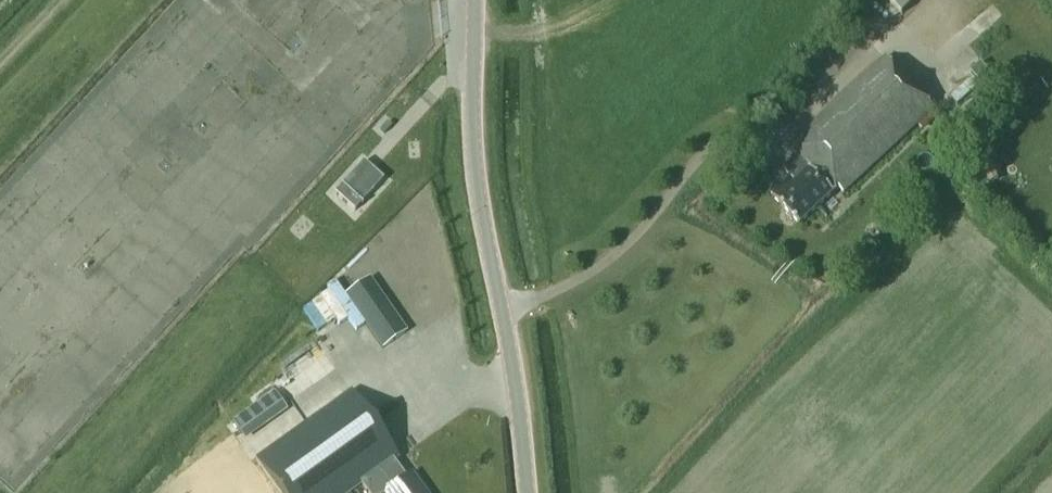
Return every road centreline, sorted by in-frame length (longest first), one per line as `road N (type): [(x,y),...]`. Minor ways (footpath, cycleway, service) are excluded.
road 1 (tertiary): [(529,492),(475,150),(476,0)]

